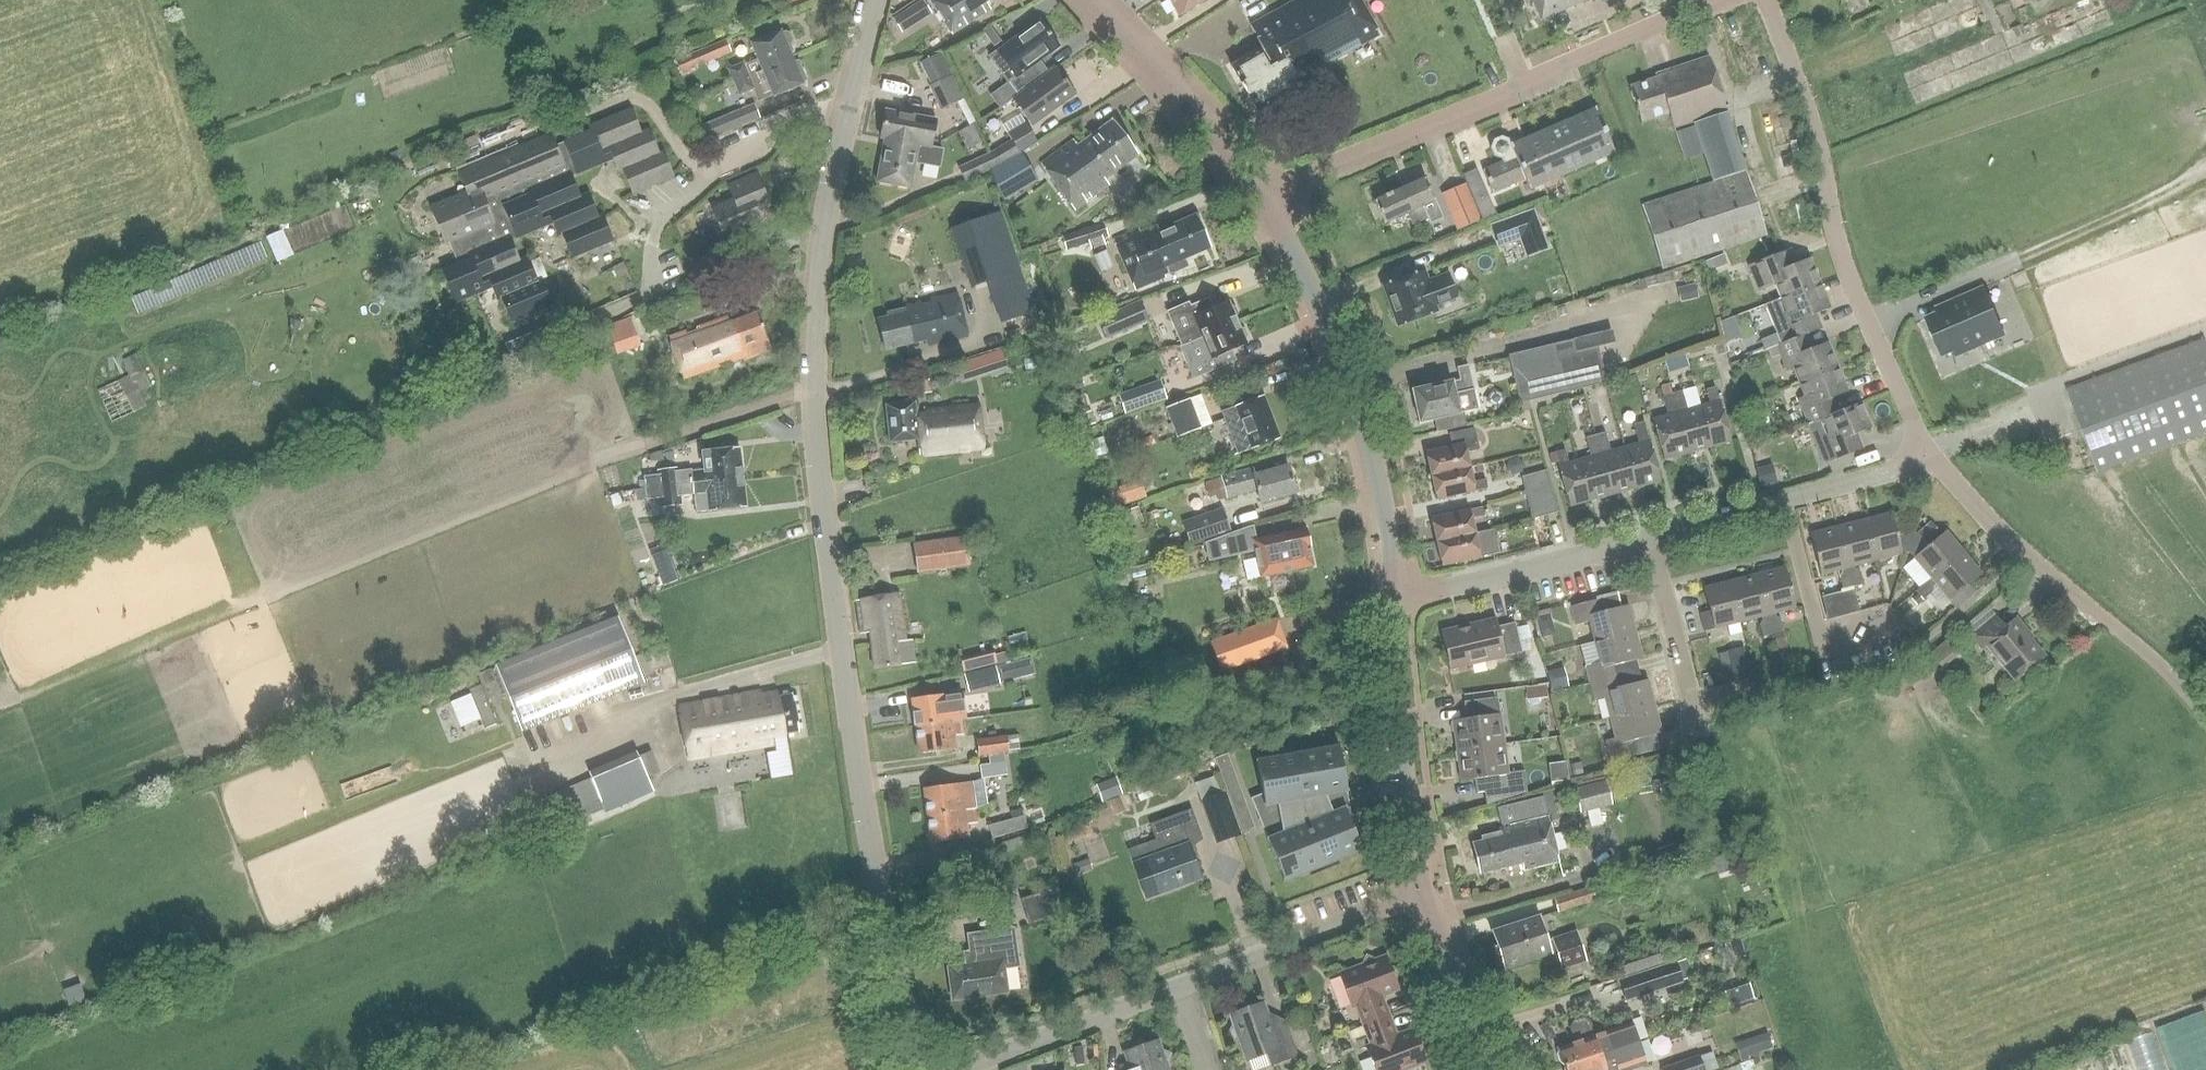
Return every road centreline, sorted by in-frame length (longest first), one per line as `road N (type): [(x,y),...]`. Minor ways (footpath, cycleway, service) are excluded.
road 1 (unclassified): [(914,1069),(849,713),(811,404),(823,247),(876,0)]
road 2 (residential): [(1256,196),(1717,0)]
road 3 (unclassified): [(1931,448),(1841,249),(1809,107),(1771,0)]
road 4 (tertiary): [(1396,597),(1355,391),(1322,309),(1256,196)]
road 5 (unclassified): [(2205,719),(2163,673),(2022,555),(1931,448)]
road 6 (unclassified): [(1622,549),(1783,504),(1931,448)]
road 7 (tertiary): [(1429,893),(1399,746),(1396,597)]
road 8 (residential): [(1181,990),(1429,893)]
road 9 (tertiary): [(1256,196),(1214,135),(1093,0)]
road 10 (unclassified): [(1396,597),(1622,549)]
road 11 (residential): [(986,1069),(1181,990)]
road 12 (residential): [(1684,737),(1622,549)]
road 13 (tertiary): [(1492,1069),(1429,893)]
road 14 (track): [(1435,919),(1581,877)]

